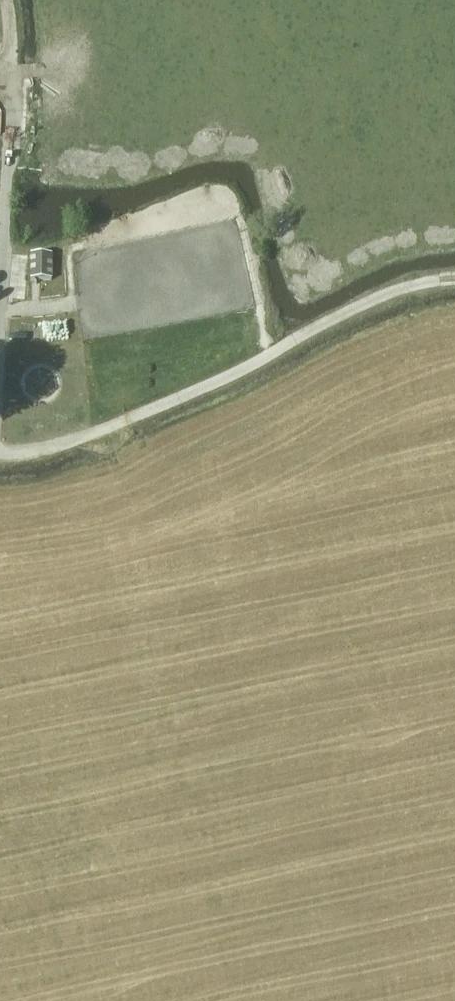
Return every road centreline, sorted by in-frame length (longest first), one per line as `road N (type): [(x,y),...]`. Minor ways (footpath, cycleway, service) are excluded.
road 1 (track): [(0,453),(19,455),(84,434),(243,368),(375,299),(454,279)]
road 2 (track): [(0,228),(10,36),(1,0)]

